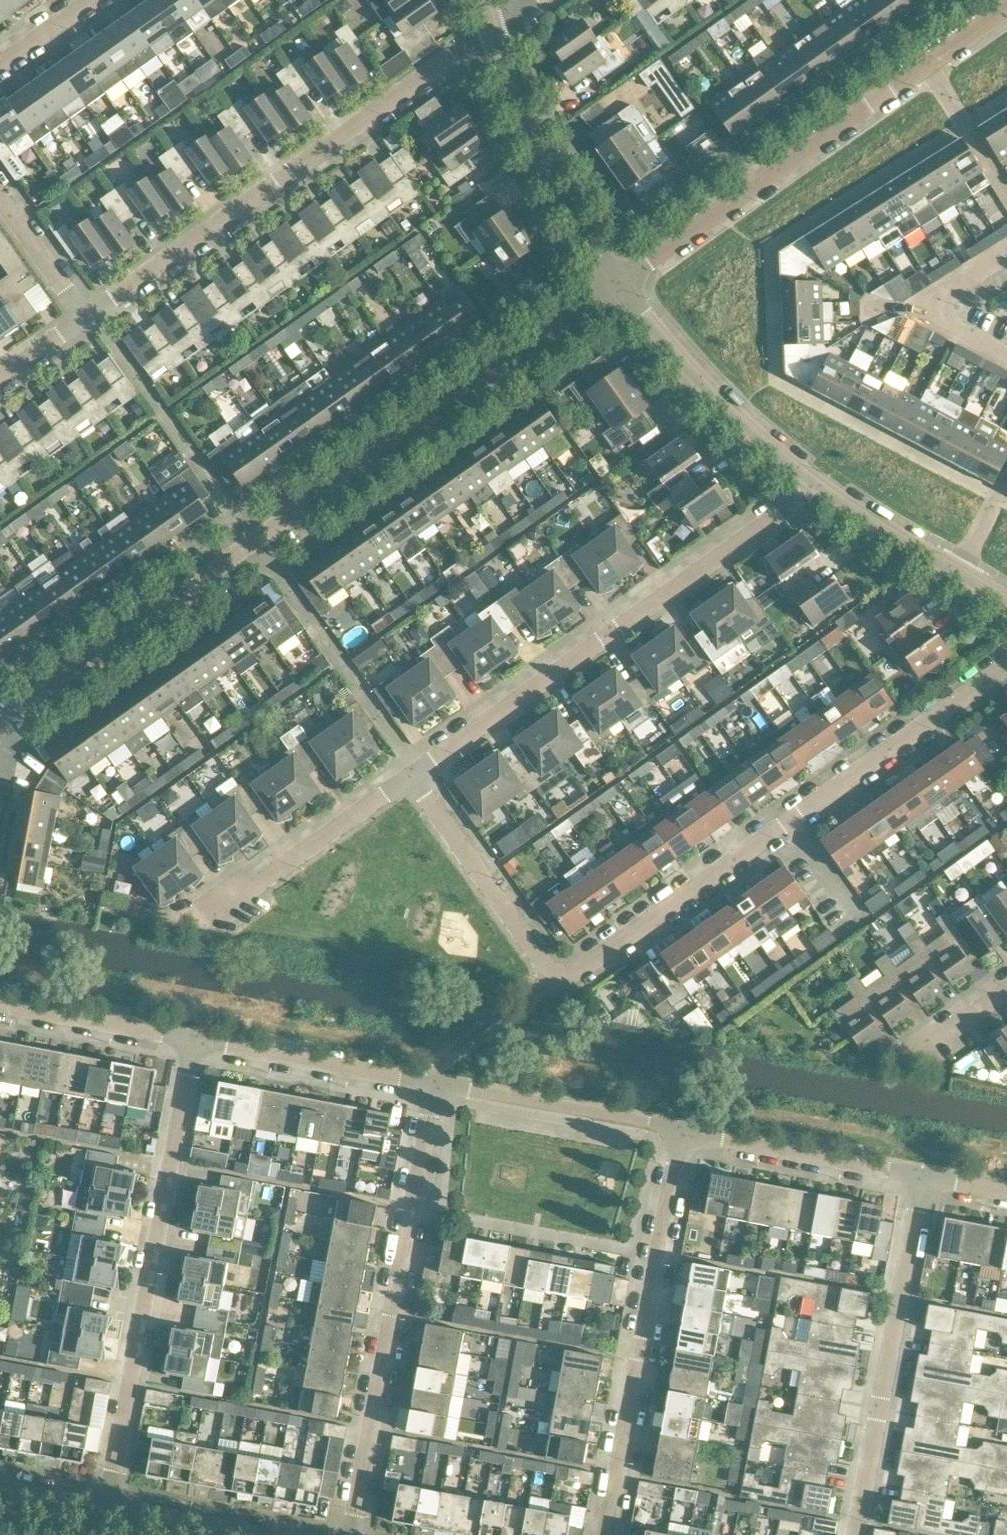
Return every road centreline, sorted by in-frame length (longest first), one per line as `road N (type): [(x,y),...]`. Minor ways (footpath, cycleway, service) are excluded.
road 1 (residential): [(1006,666),(561,976),(549,971),(409,777)]
road 2 (residential): [(0,719),(619,279)]
road 3 (residential): [(409,777),(818,488)]
road 4 (residential): [(85,315),(495,28)]
road 5 (residential): [(108,1507),(197,1040)]
road 6 (residential): [(353,1534),(435,1084)]
road 7 (residential): [(607,1534),(684,1132)]
road 8 (residential): [(619,279),(925,66)]
road 9 (residential): [(854,1534),(922,1177)]
road 10 (residential): [(818,488),(678,362),(619,279)]
road 11 (residential): [(619,279),(545,159),(495,28)]
road 12 (residential): [(684,1132),(435,1084)]
road 13 (residential): [(202,923),(409,777)]
road 14 (residential): [(922,1177),(684,1132)]
road 15 (residential): [(435,1084),(197,1040)]
road 16 (residential): [(197,1040),(0,1001)]
road 17 (residential): [(1006,252),(950,287),(941,308),(951,329),(1006,358)]
road 18 (residential): [(959,575),(818,488)]
road 19 (residential): [(1006,192),(925,66)]
road 20 (tertiary): [(253,1534),(108,1507)]
road 21 (residential): [(85,315),(0,198)]

